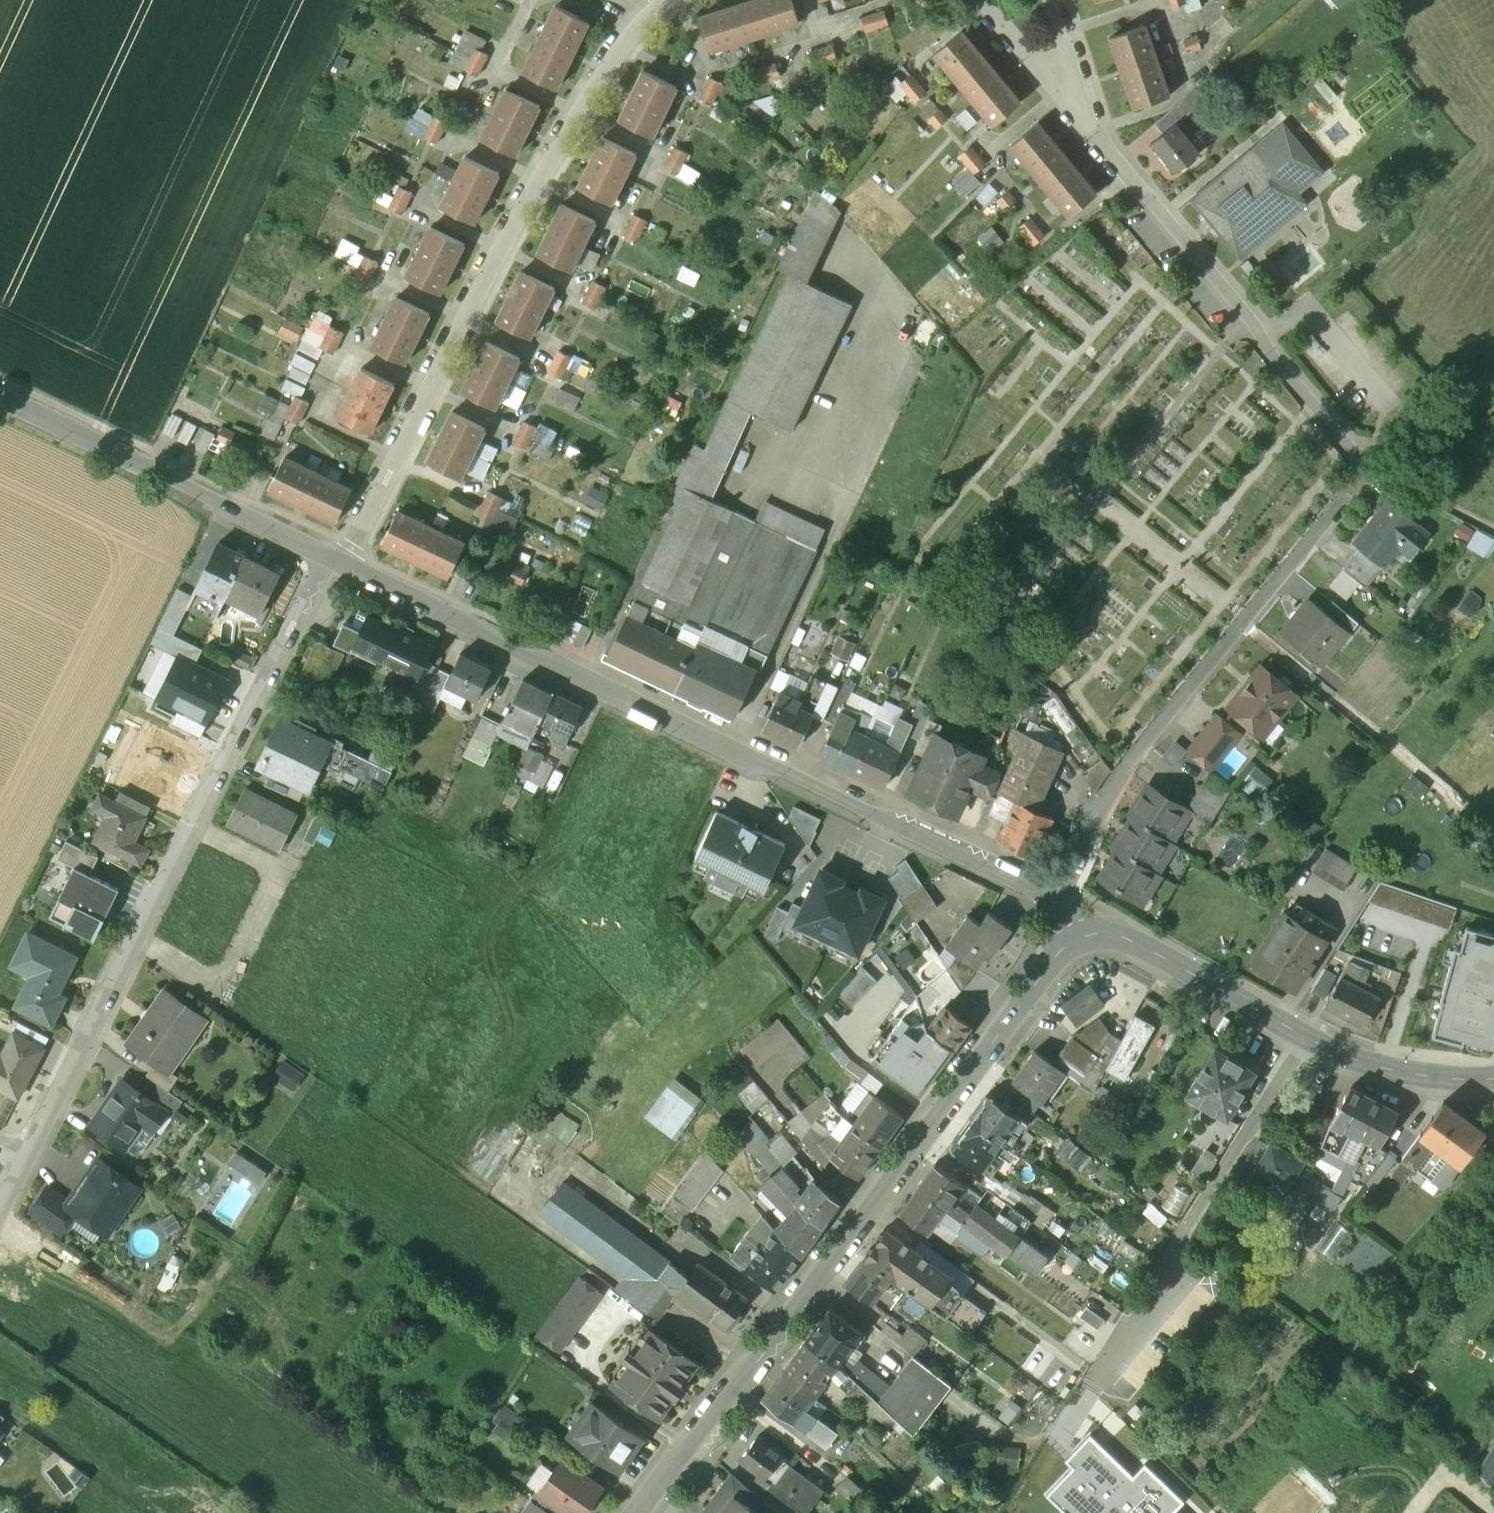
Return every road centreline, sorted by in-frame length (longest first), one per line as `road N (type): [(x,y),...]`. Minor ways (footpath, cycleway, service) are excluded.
road 1 (tertiary): [(1096,932),(1039,890),(669,726),(343,566)]
road 2 (tertiary): [(639,1512),(1060,951),(1096,932)]
road 3 (residential): [(328,559),(0,1217)]
road 4 (residential): [(653,0),(565,126),(343,566)]
road 5 (residential): [(1493,383),(1441,412),(1373,469),(1116,155)]
road 6 (tertiary): [(1096,932),(1120,935),(1350,1056),(1434,1077),(1493,1079)]
road 7 (tertiary): [(328,559),(0,396)]
road 8 (residential): [(1116,155),(982,0)]
road 9 (residential): [(1116,155),(1069,0)]

